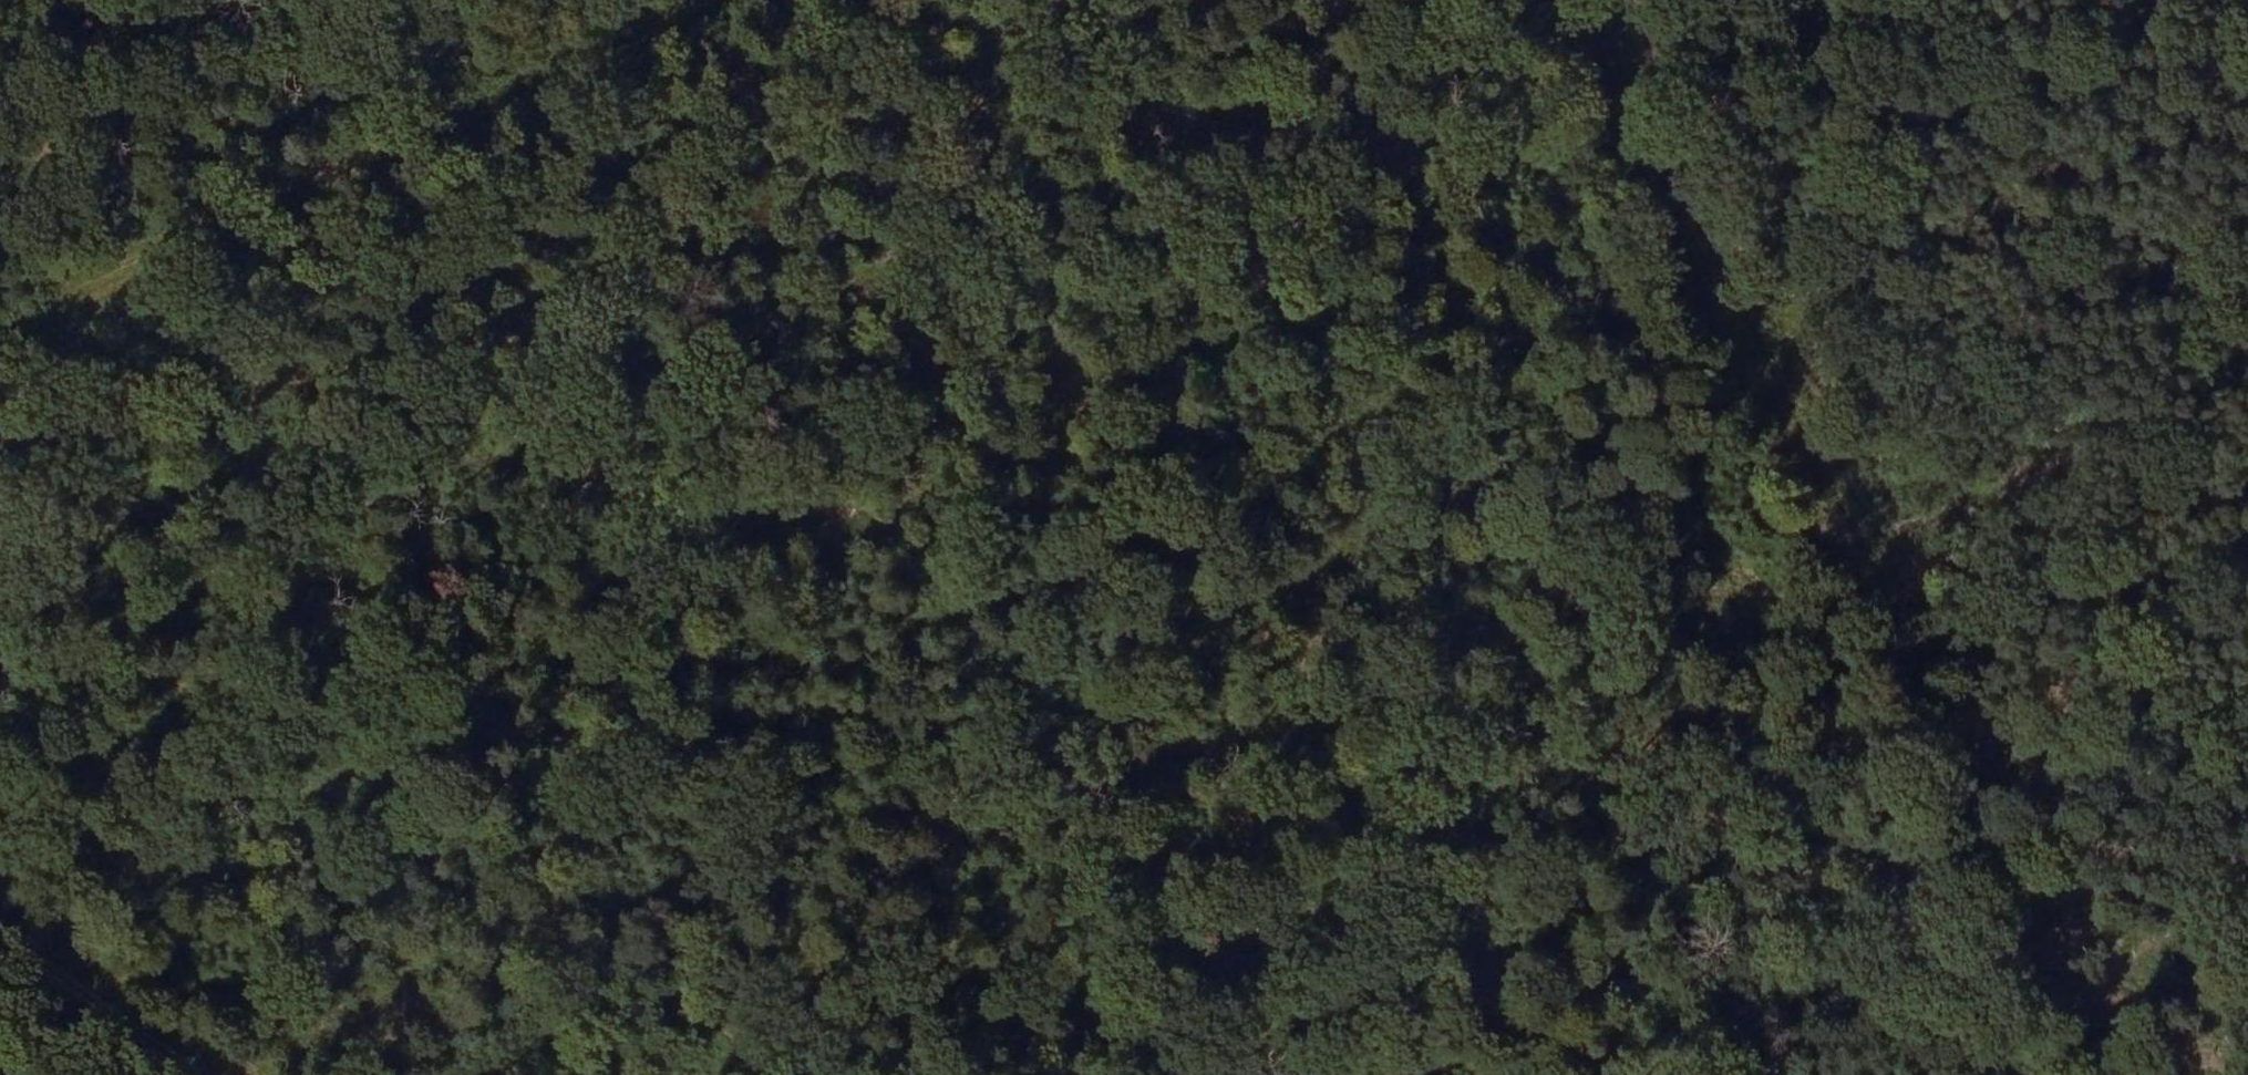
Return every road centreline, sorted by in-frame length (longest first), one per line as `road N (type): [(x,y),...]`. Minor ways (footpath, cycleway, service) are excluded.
road 1 (track): [(2097,1074),(1585,0)]
road 2 (track): [(0,376),(776,0)]
road 3 (track): [(0,941),(183,1074)]

